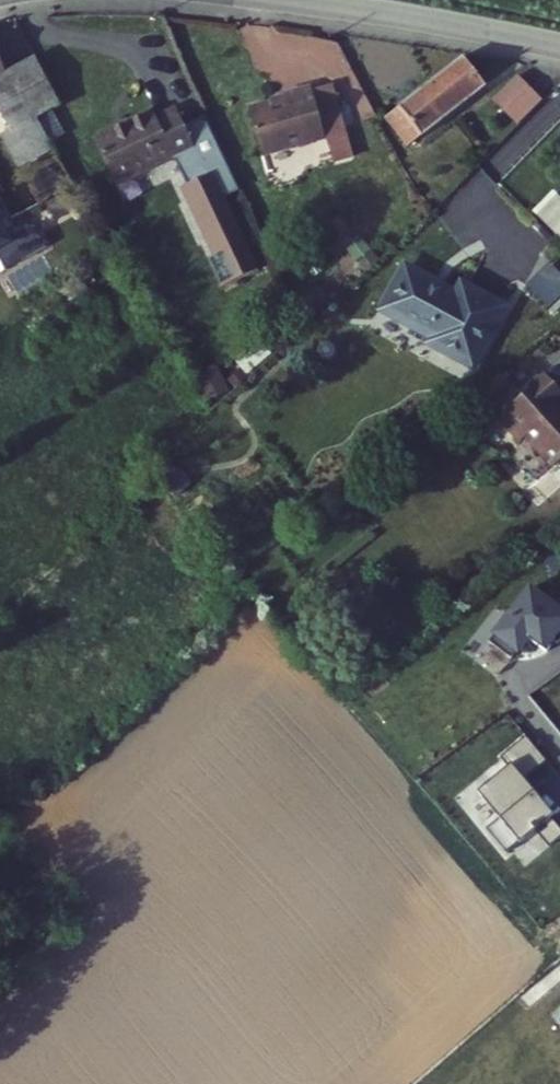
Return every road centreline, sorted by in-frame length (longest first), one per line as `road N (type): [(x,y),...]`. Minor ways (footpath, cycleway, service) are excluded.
road 1 (unclassified): [(559,45),(297,0)]

